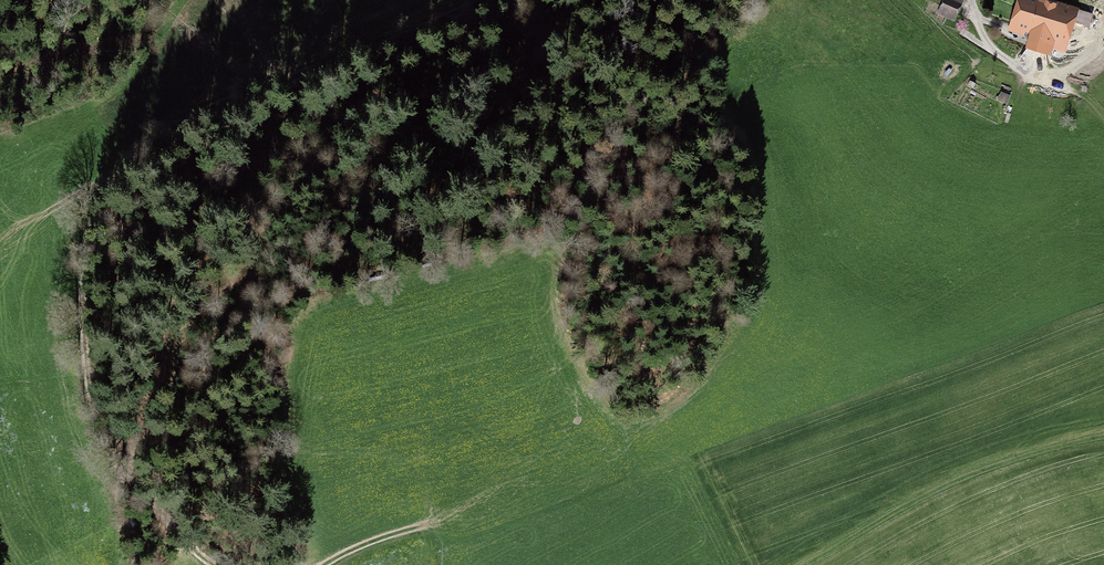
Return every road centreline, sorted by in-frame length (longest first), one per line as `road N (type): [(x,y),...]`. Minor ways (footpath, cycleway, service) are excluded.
road 1 (track): [(484,0),(187,119),(146,150),(98,212),(83,328),(100,423),(126,472),(215,564)]
road 2 (track): [(448,521),(475,522),(687,453),(742,564)]
road 3 (track): [(807,564),(971,474),(1103,438)]
road 4 (track): [(327,564),(425,520),(448,521)]

